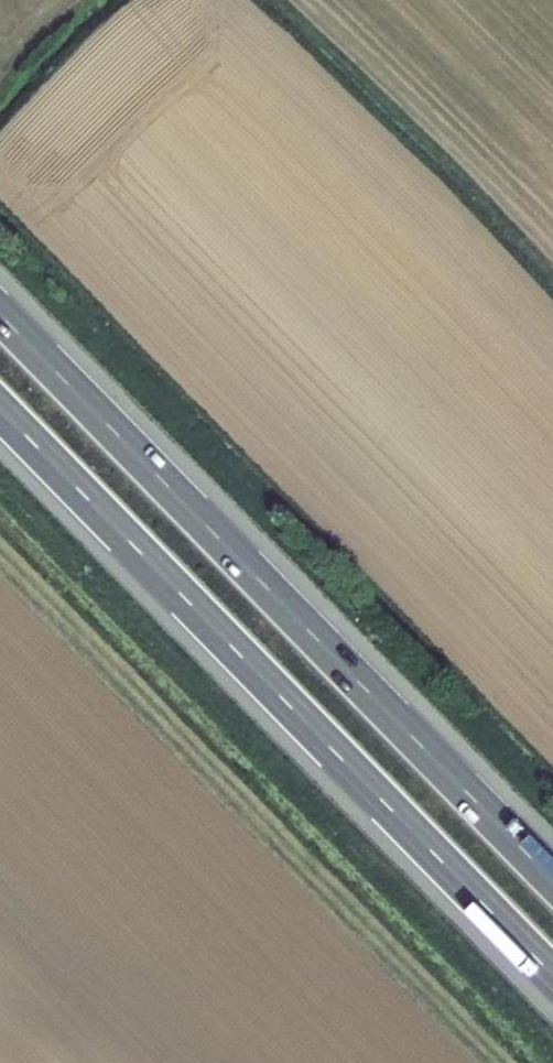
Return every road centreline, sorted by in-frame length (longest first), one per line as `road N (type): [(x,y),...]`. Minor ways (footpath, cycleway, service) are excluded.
road 1 (motorway): [(552,883),(0,316)]
road 2 (motorway): [(0,409),(552,976)]

